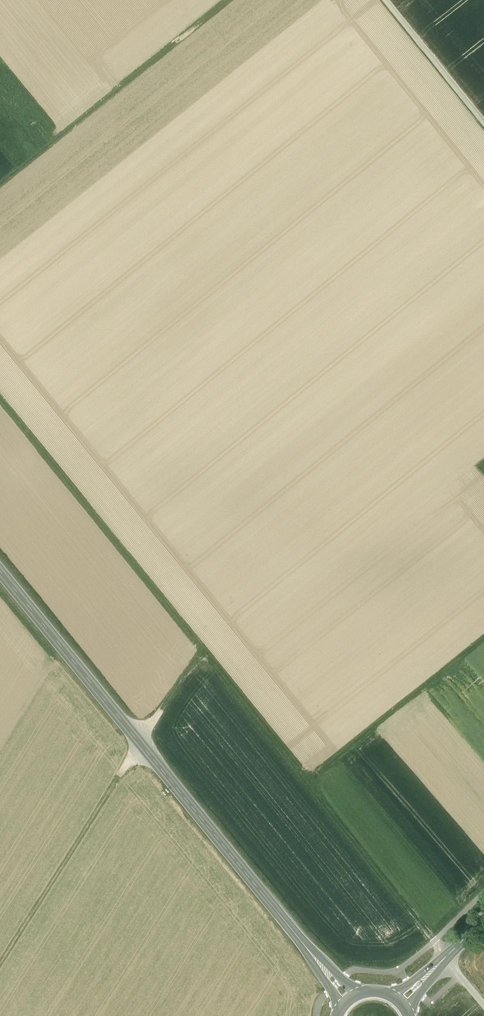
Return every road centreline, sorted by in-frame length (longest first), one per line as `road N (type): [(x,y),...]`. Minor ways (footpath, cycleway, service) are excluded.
road 1 (trunk): [(349,998),(0,571)]
road 2 (track): [(387,0),(483,120)]

